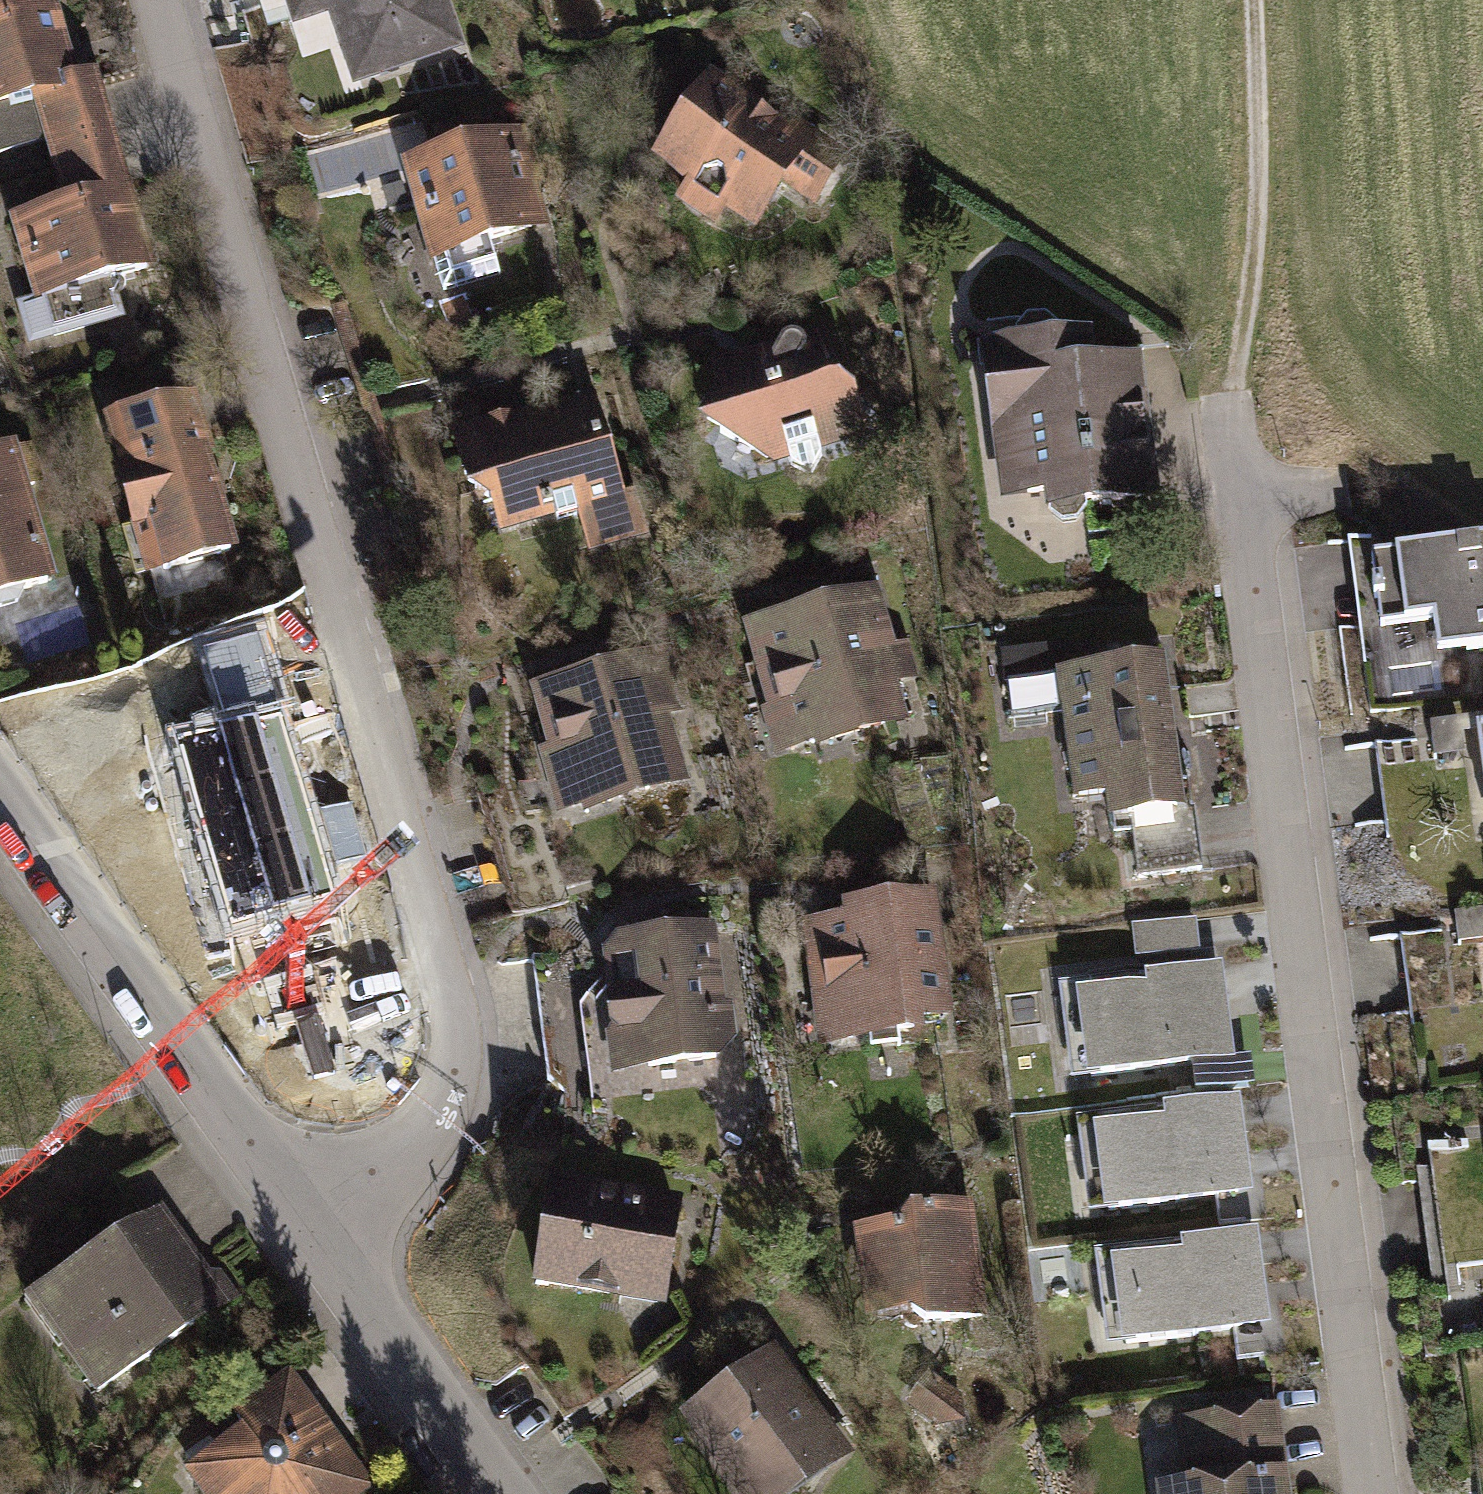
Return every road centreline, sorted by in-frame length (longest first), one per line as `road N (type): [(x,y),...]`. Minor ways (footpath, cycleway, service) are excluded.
road 1 (residential): [(159,0),(457,1020),(444,1104),(410,1159),(308,1224)]
road 2 (residential): [(1374,1493),(1238,376)]
road 3 (residential): [(0,802),(308,1224)]
road 4 (track): [(1238,376),(1255,275),(1252,0)]
road 5 (residential): [(308,1224),(497,1493)]

